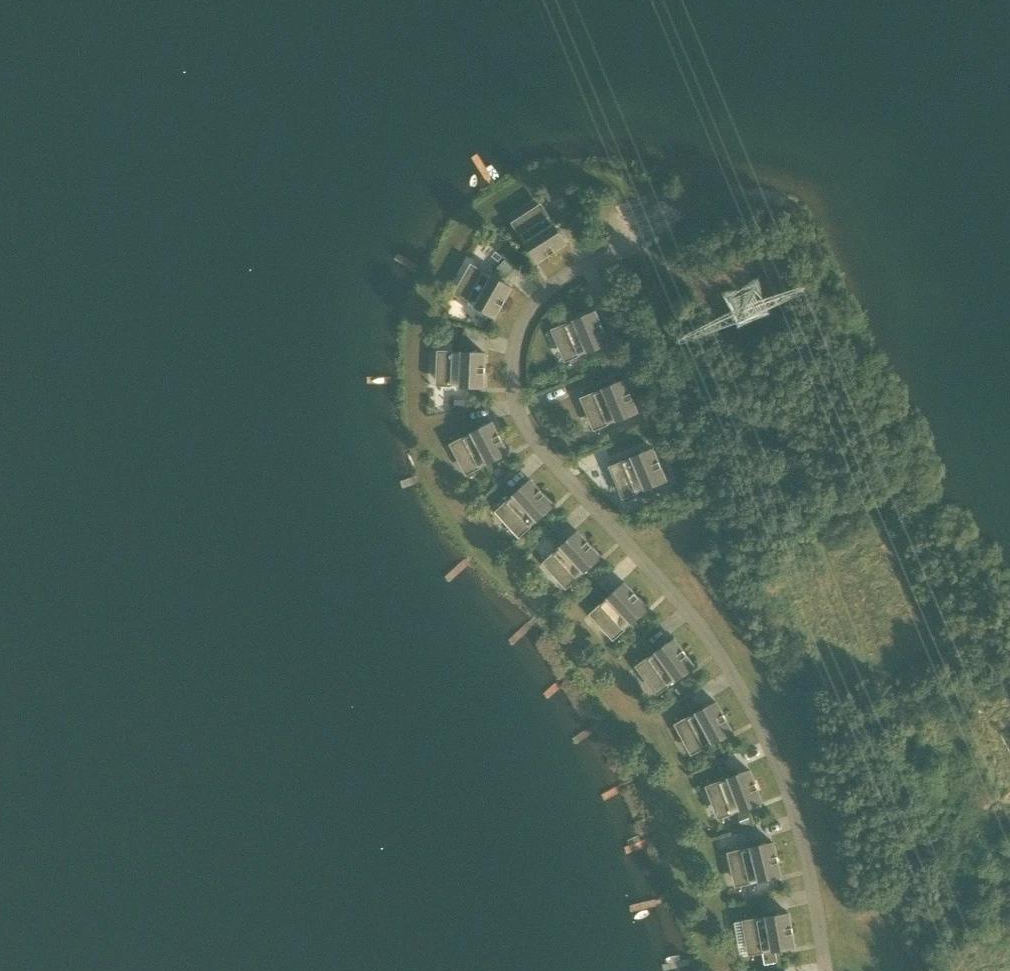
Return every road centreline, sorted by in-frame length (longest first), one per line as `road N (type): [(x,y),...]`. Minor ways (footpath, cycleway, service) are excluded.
road 1 (residential): [(823,970),(802,834),(777,758),(700,626),(518,407),(519,335),(555,280),(674,231)]

